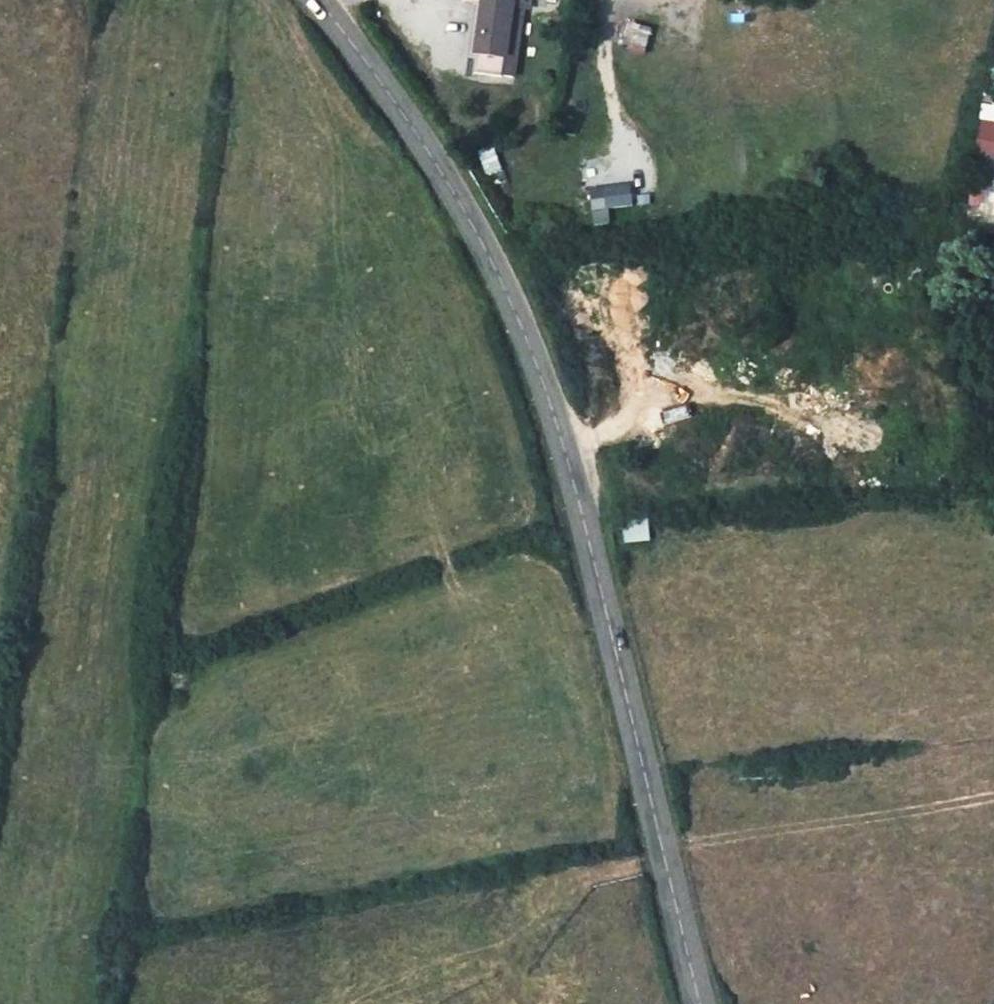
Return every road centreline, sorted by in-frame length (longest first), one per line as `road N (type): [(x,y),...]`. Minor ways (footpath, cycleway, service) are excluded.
road 1 (tertiary): [(317,0),(419,144),(523,332),(697,1003)]

